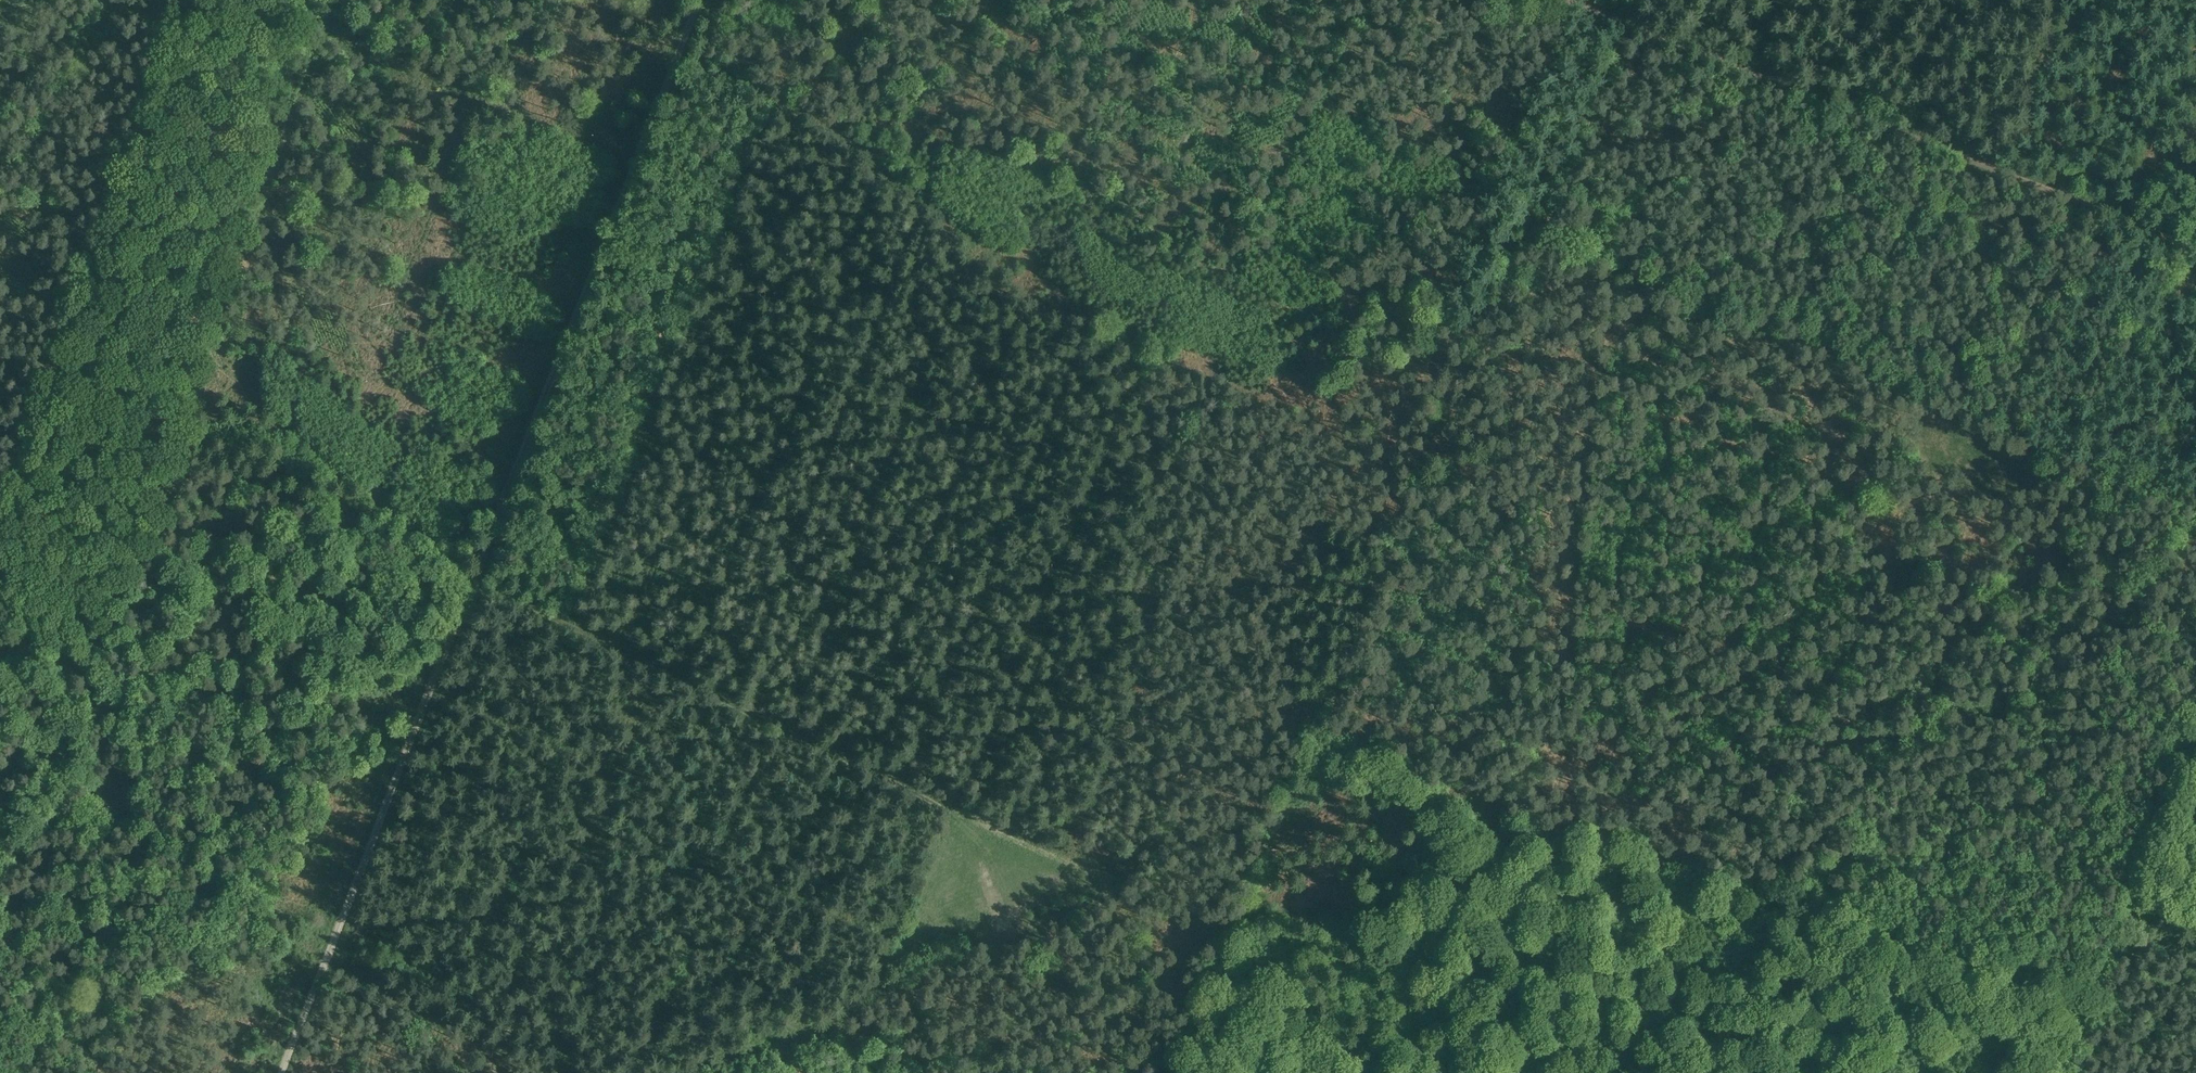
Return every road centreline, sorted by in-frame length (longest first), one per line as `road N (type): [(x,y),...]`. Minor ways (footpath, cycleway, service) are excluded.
road 1 (track): [(282,1072),(699,0)]
road 2 (track): [(1599,0),(1534,222),(1542,342),(1526,572),(1534,742)]
road 3 (track): [(2195,243),(1602,0)]
road 4 (track): [(939,807),(472,576)]
road 5 (track): [(1586,1072),(1561,897),(1535,823),(1534,742)]
road 6 (track): [(2059,1072),(2177,766)]

